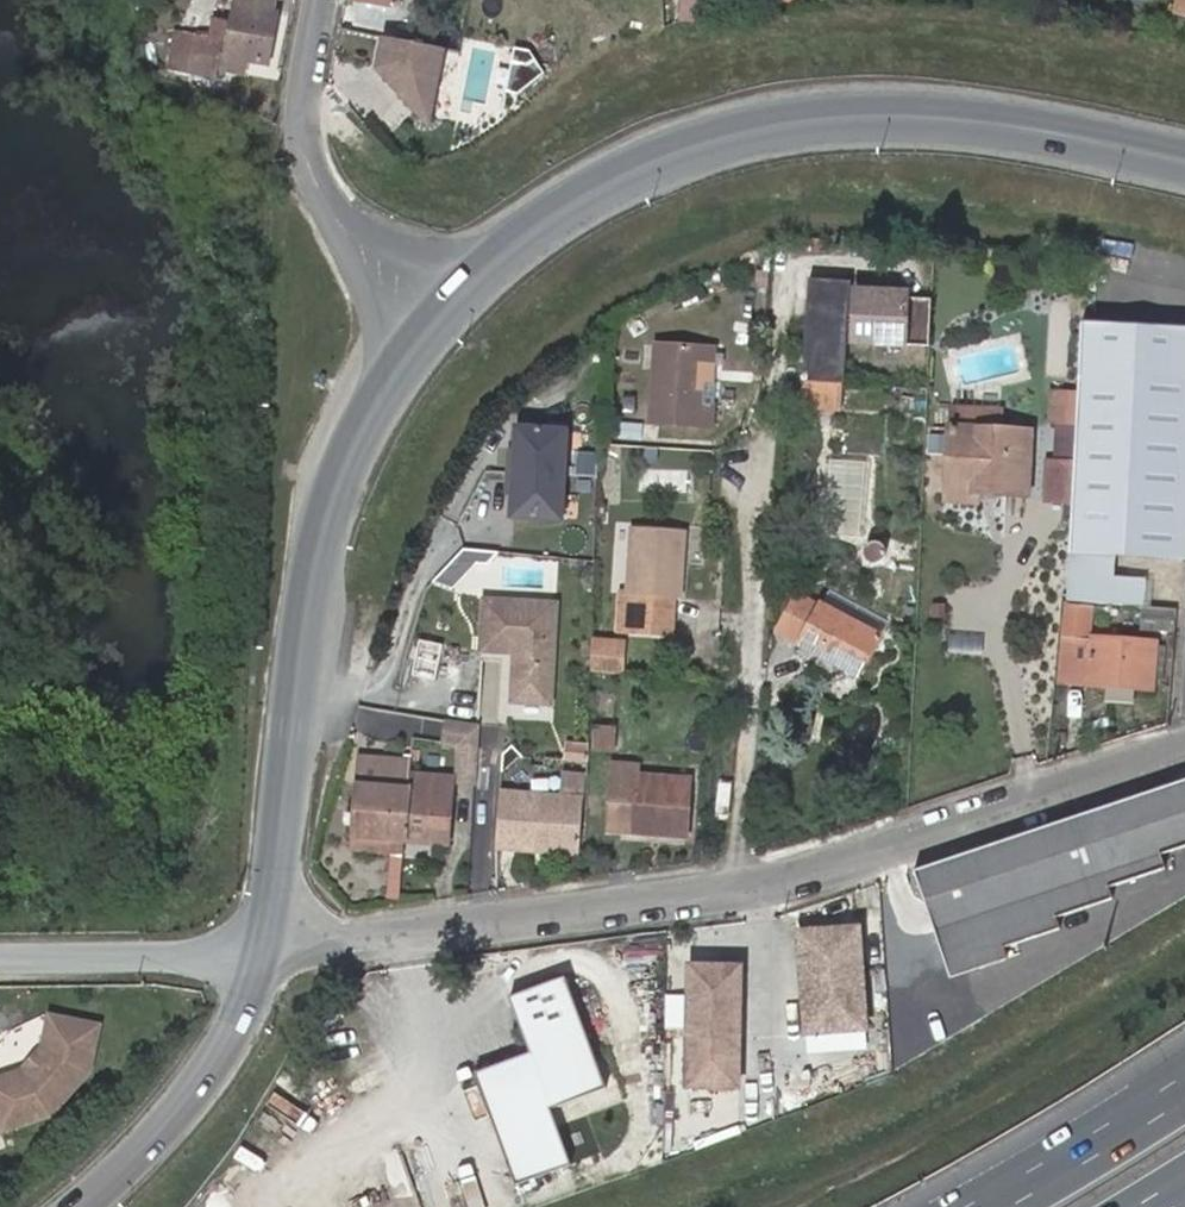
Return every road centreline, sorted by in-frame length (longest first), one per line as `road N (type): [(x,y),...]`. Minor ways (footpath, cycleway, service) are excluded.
road 1 (unclassified): [(1184,741),(806,875),(273,946)]
road 2 (tertiary): [(439,312),(573,205),(746,132),(880,115),(1022,120),(1184,160)]
road 3 (tertiary): [(273,946),(316,543),(368,421),(439,312)]
road 4 (residential): [(328,0),(304,115),(338,206),(439,312)]
road 5 (tertiary): [(85,1206),(202,1092),(273,946)]
road 6 (motorway): [(1184,1087),(978,1206)]

